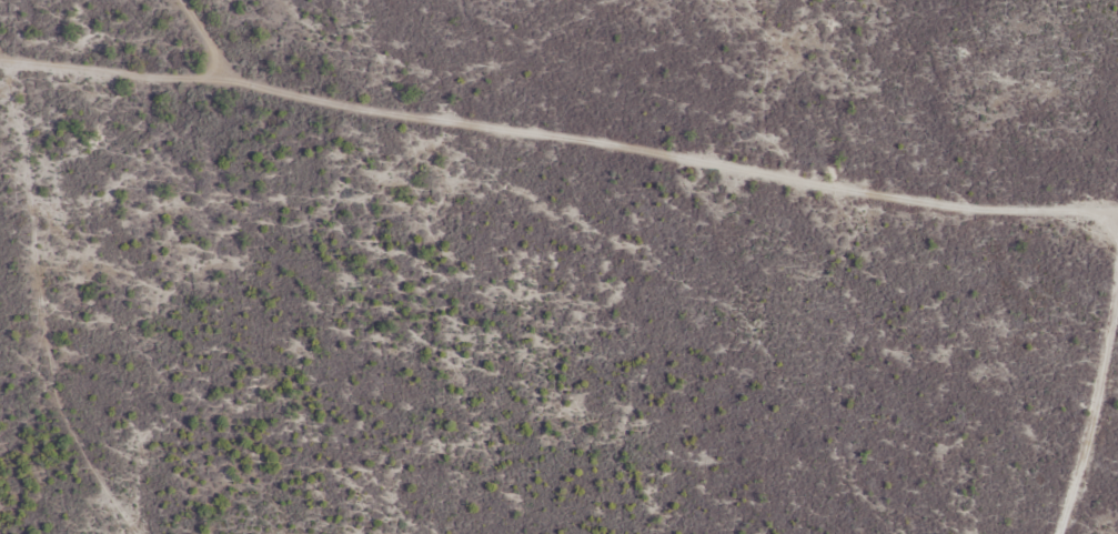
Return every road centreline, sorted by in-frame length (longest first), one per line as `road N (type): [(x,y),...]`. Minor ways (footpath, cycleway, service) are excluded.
road 1 (residential): [(946,533),(828,377),(688,219),(574,142),(392,54),(47,4),(0,9)]
road 2 (residential): [(133,533),(31,403),(0,320)]

